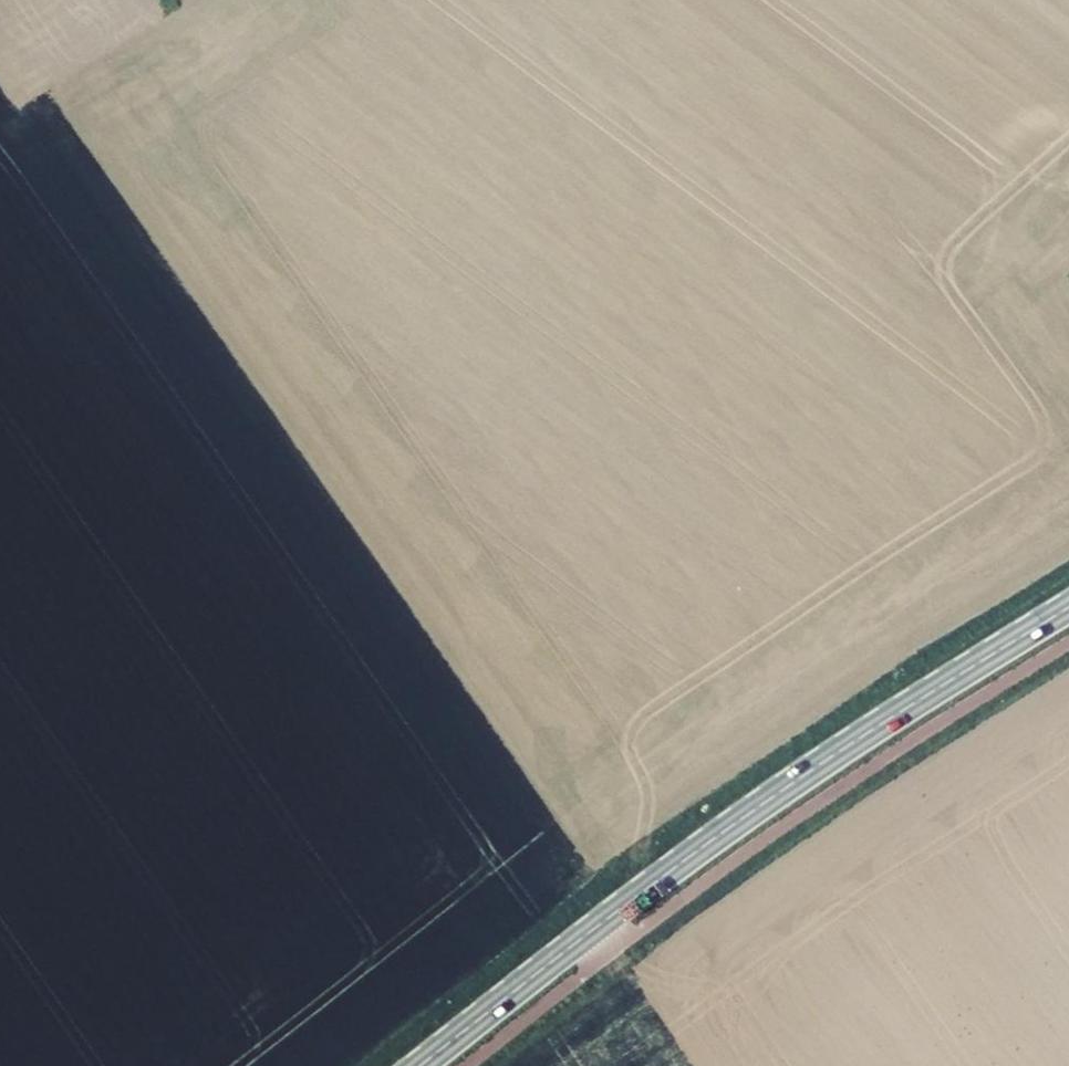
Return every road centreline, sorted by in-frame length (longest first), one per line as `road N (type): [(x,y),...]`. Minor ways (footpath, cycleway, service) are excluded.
road 1 (tertiary): [(1068,607),(770,799),(420,1065)]

